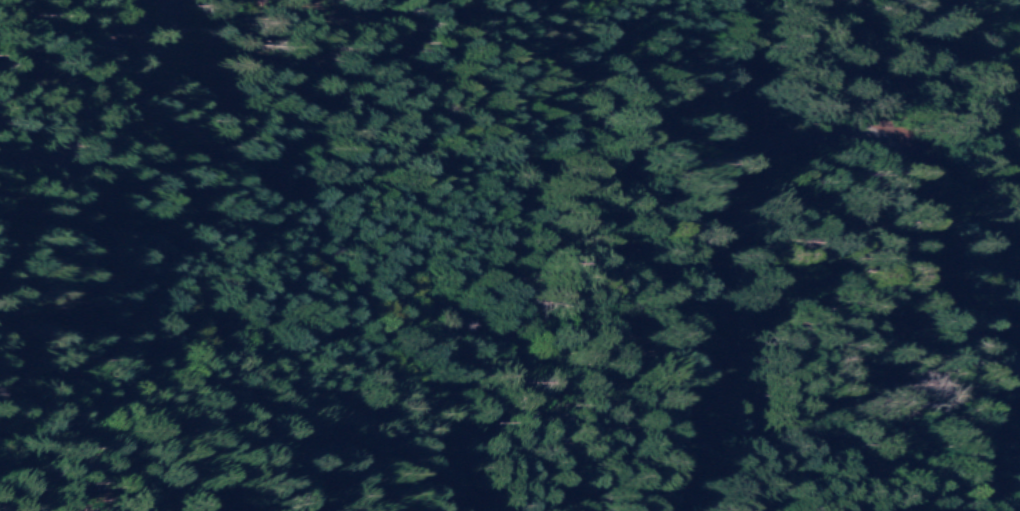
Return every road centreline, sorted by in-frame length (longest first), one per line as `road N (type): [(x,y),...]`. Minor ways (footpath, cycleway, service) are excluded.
road 1 (tertiary): [(765,197),(736,256),(705,510)]
road 2 (tertiary): [(1019,361),(870,215),(765,197)]
road 3 (residential): [(765,197),(718,98),(724,28),(753,0)]

